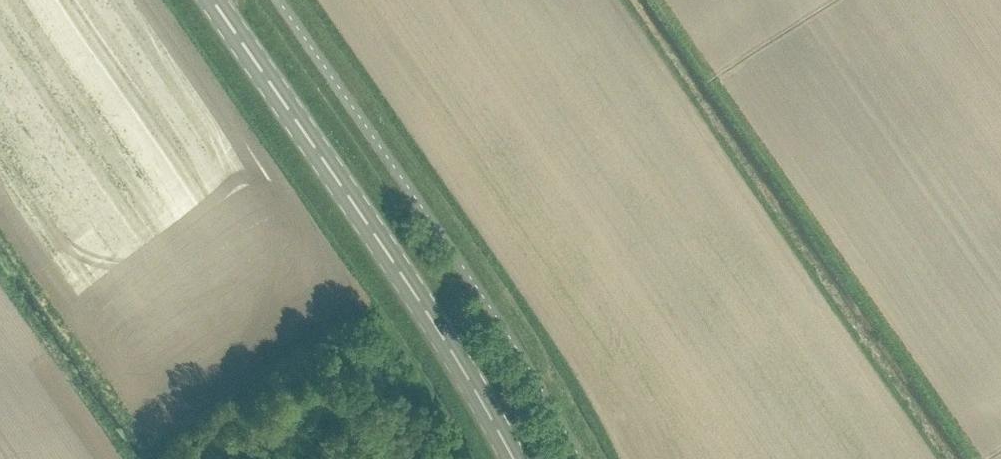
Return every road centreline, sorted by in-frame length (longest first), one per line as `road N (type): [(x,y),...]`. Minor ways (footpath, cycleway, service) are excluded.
road 1 (primary): [(515,458),(385,246),(214,0)]

